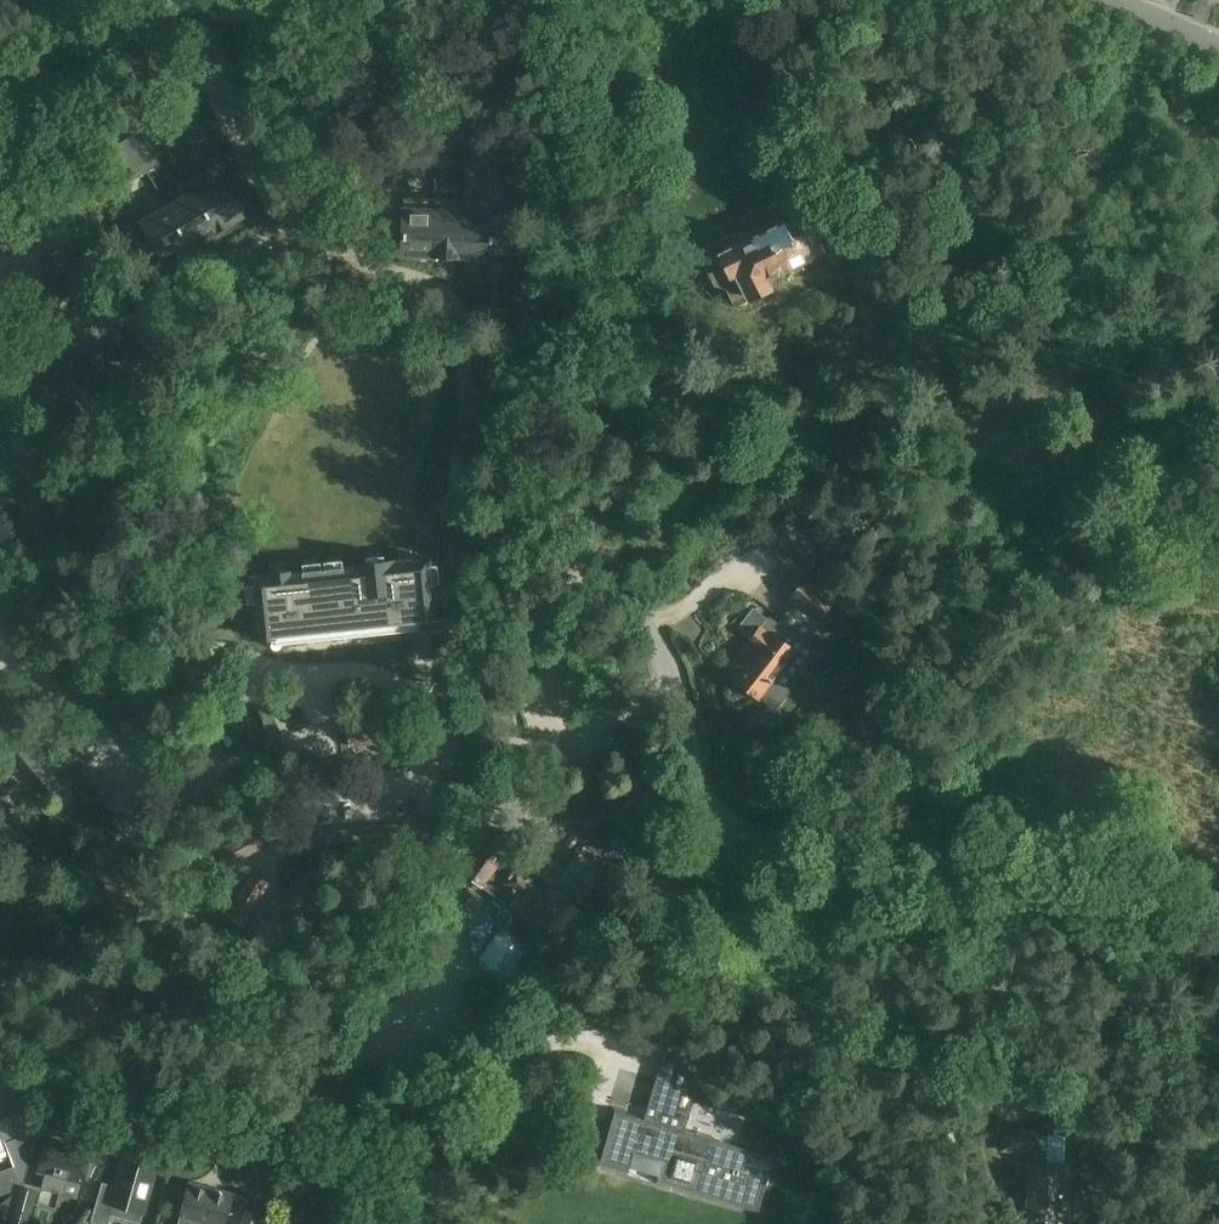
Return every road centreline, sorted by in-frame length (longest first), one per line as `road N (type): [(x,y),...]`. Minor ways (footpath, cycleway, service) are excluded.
road 1 (unclassified): [(701,788),(669,660),(605,582),(587,546),(584,378),(525,0)]
road 2 (unclassified): [(0,1073),(355,1165),(406,1144),(467,1076)]
road 3 (unclassified): [(278,0),(0,87)]

